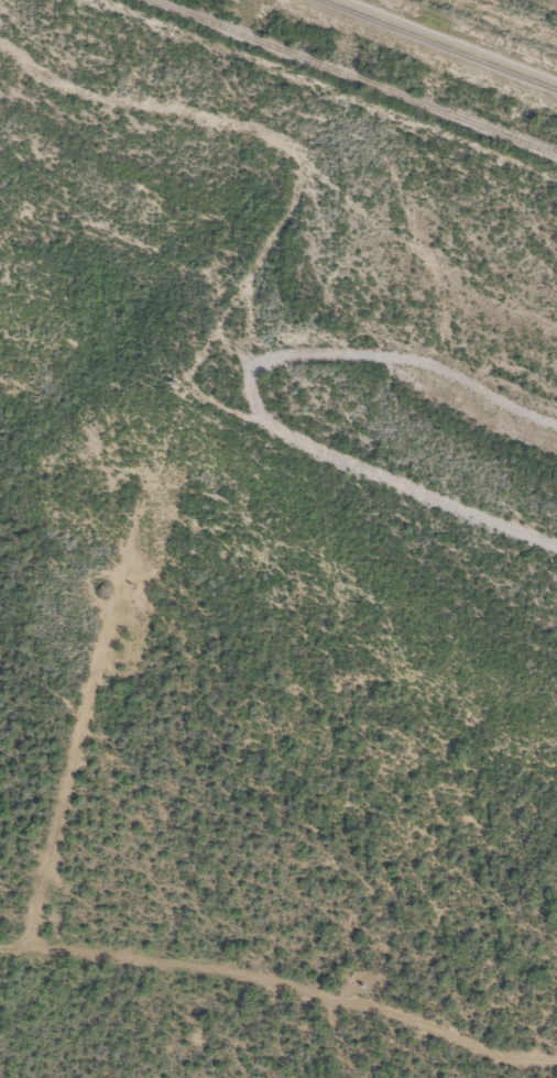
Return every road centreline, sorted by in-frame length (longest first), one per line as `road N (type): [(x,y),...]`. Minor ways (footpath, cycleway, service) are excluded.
road 1 (tertiary): [(337,0),(556,88)]

